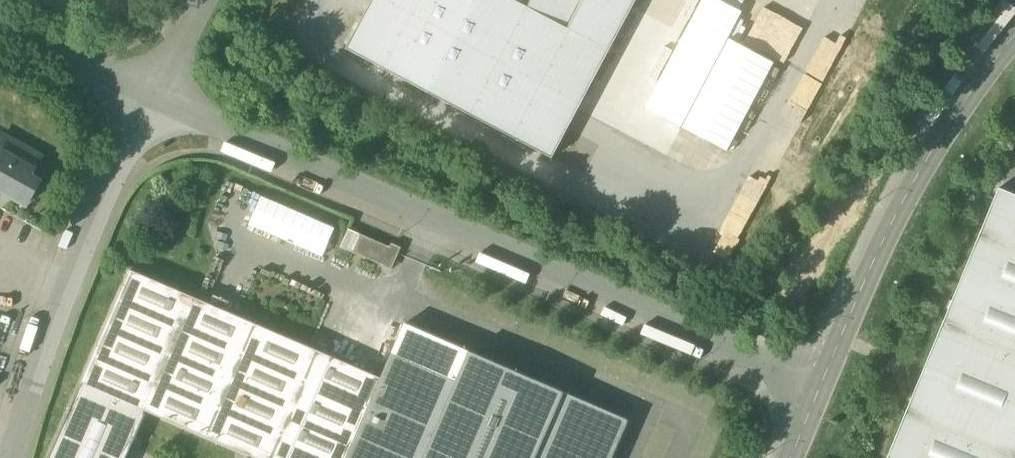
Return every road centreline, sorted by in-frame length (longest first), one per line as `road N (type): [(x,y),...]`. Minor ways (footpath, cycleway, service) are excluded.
road 1 (residential): [(818,392),(152,97)]
road 2 (residential): [(1014,40),(944,130),(818,392)]
road 3 (residential): [(11,457),(152,97)]
road 4 (residential): [(152,97),(0,30)]

